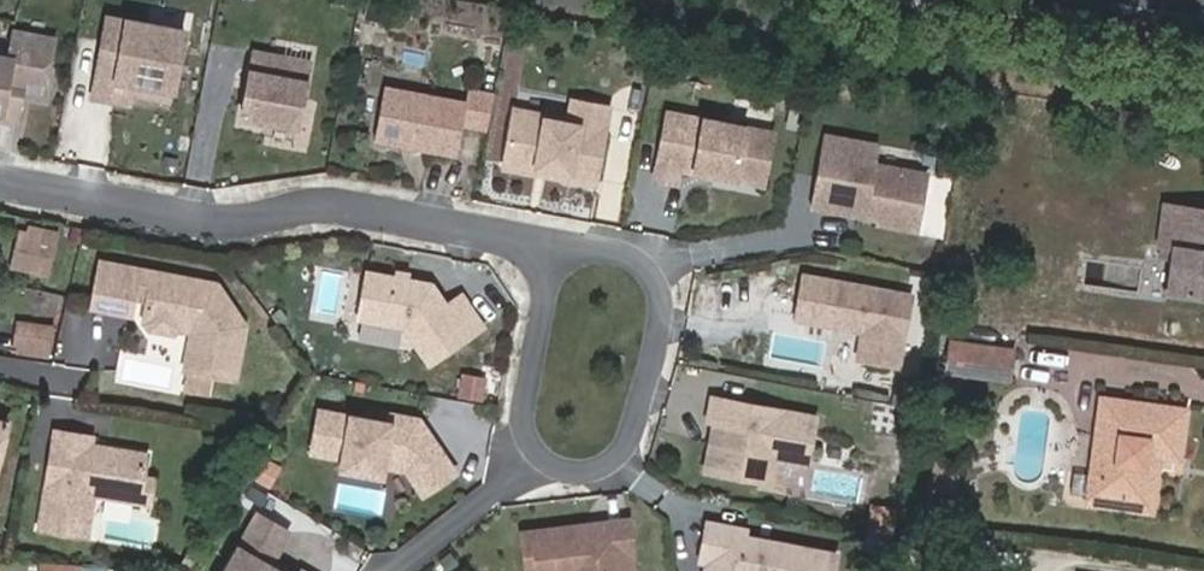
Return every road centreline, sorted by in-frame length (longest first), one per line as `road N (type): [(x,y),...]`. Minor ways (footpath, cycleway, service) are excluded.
road 1 (residential): [(0,186),(205,227),(345,205),(556,243)]
road 2 (residential): [(556,243),(633,261),(660,288),(632,446),(615,467),(565,475),(532,447),(525,415),(538,339)]

